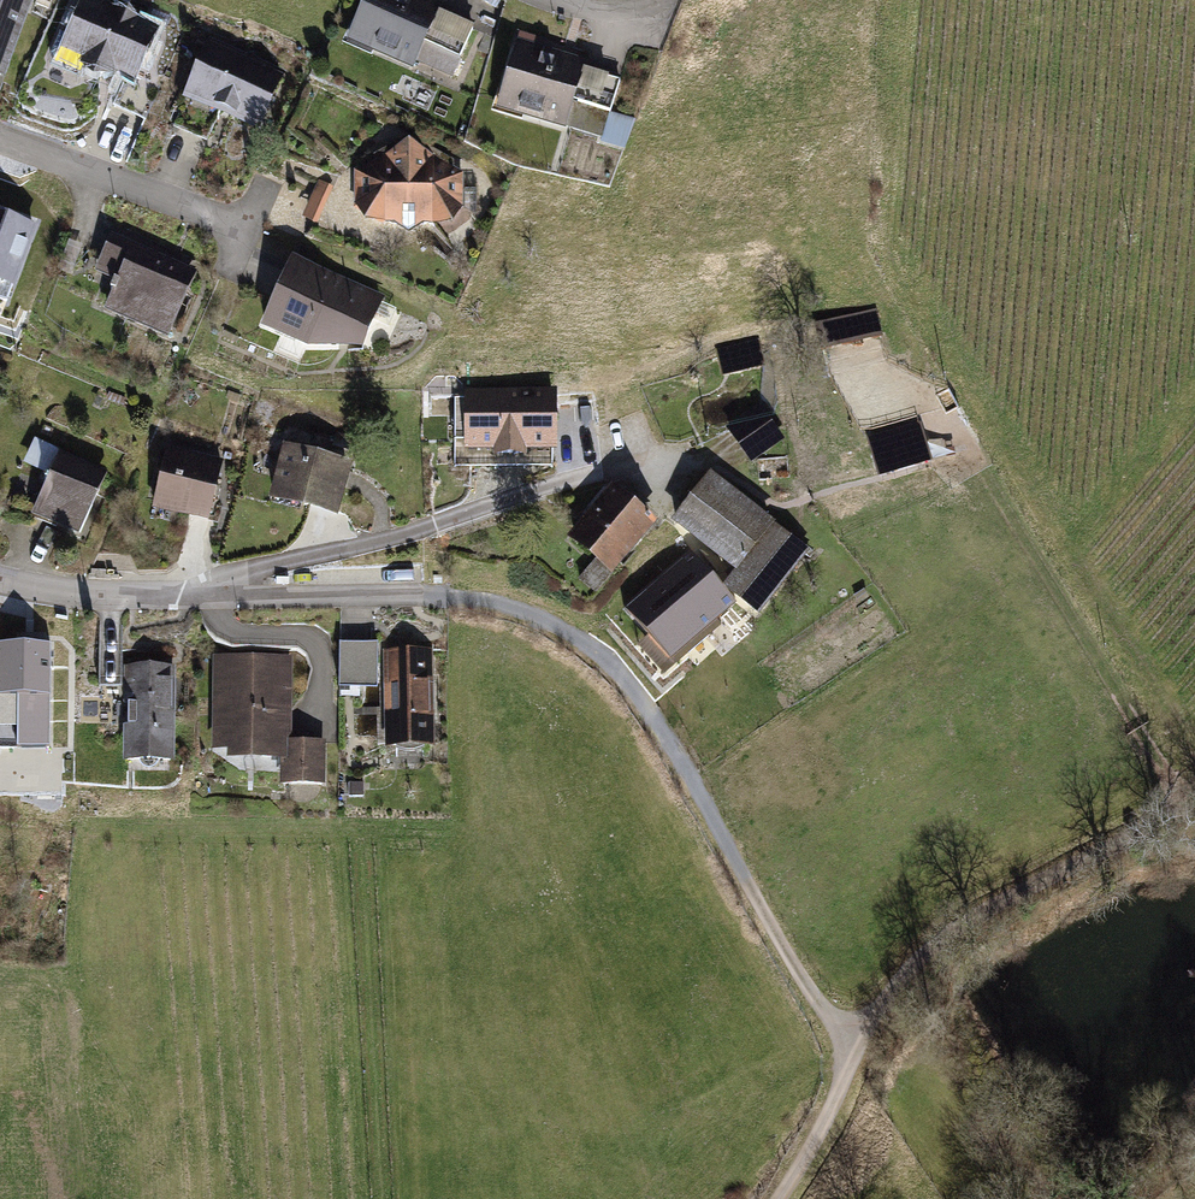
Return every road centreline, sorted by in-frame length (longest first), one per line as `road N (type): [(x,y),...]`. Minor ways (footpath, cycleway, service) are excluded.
road 1 (track): [(773,1198),(817,1134),(848,1043),(934,933),(1194,800)]
road 2 (track): [(848,1043),(638,693),(586,644),(525,613)]
road 3 (residential): [(525,613),(410,597),(39,594),(0,580)]
road 4 (residential): [(232,230),(0,146)]

